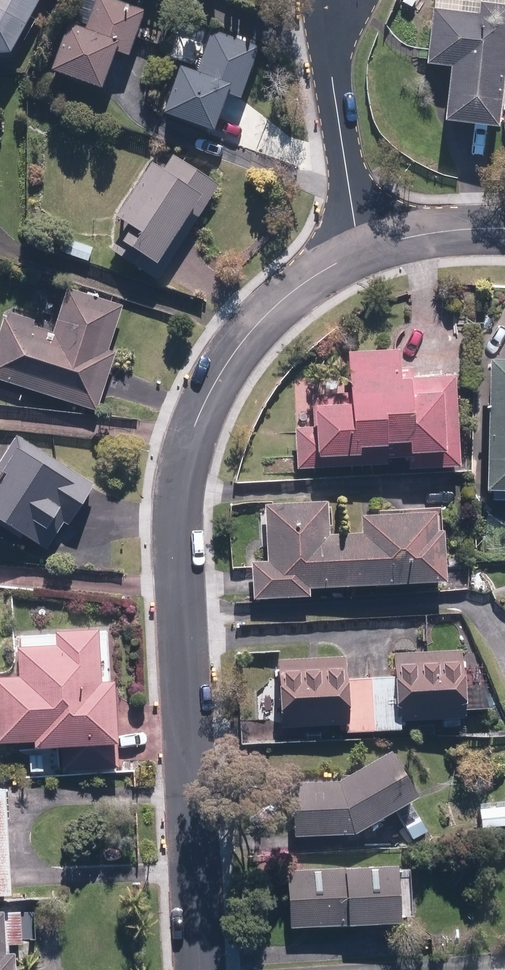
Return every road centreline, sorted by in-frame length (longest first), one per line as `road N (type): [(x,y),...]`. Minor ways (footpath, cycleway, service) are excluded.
road 1 (residential): [(201,969),(183,462),(244,339),(285,297),(358,247)]
road 2 (residential): [(337,0),(325,30),(358,247)]
road 3 (residential): [(358,247),(504,229)]

